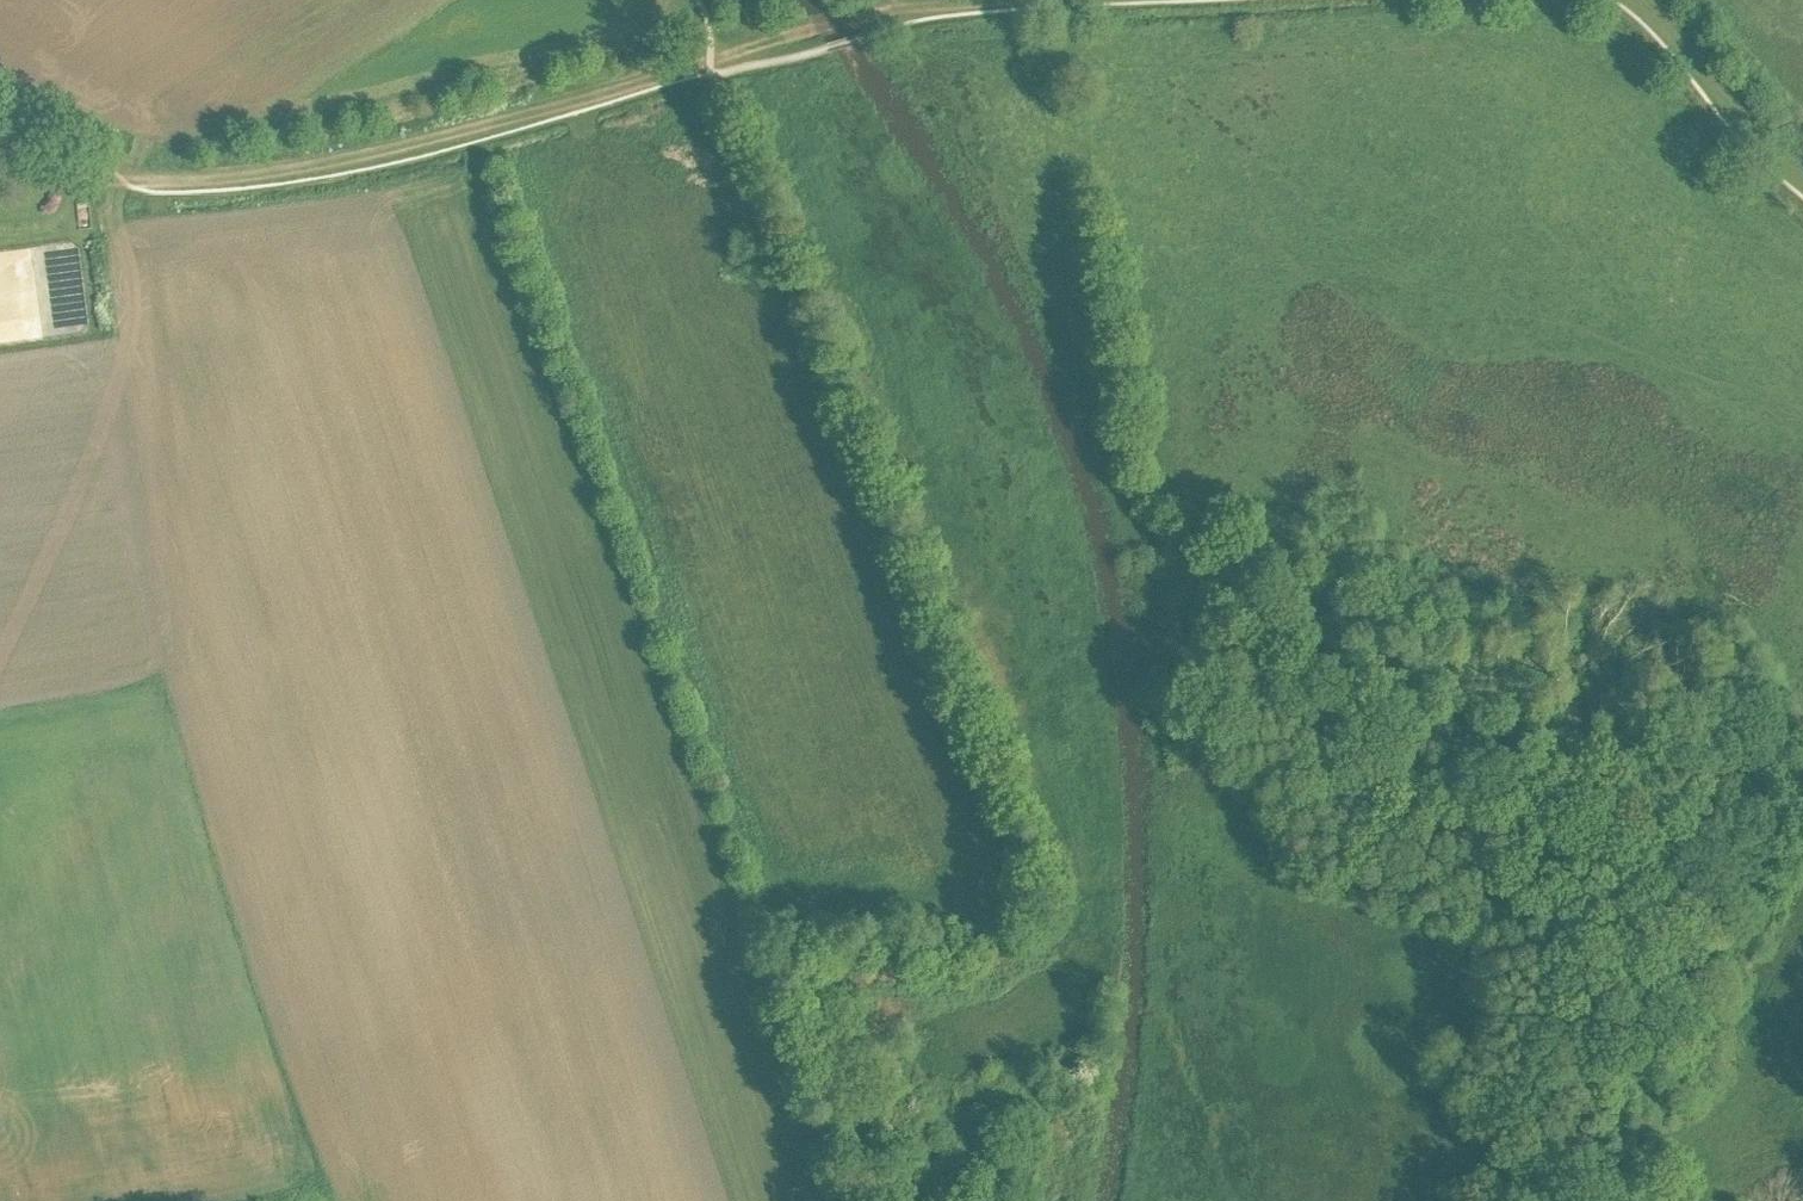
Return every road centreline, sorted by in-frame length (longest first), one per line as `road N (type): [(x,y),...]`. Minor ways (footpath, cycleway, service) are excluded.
road 1 (track): [(0,135),(128,183),(202,182),(407,145),(839,24),(919,8),(1072,0)]
road 2 (track): [(1622,0),(1648,16),(1802,179)]

